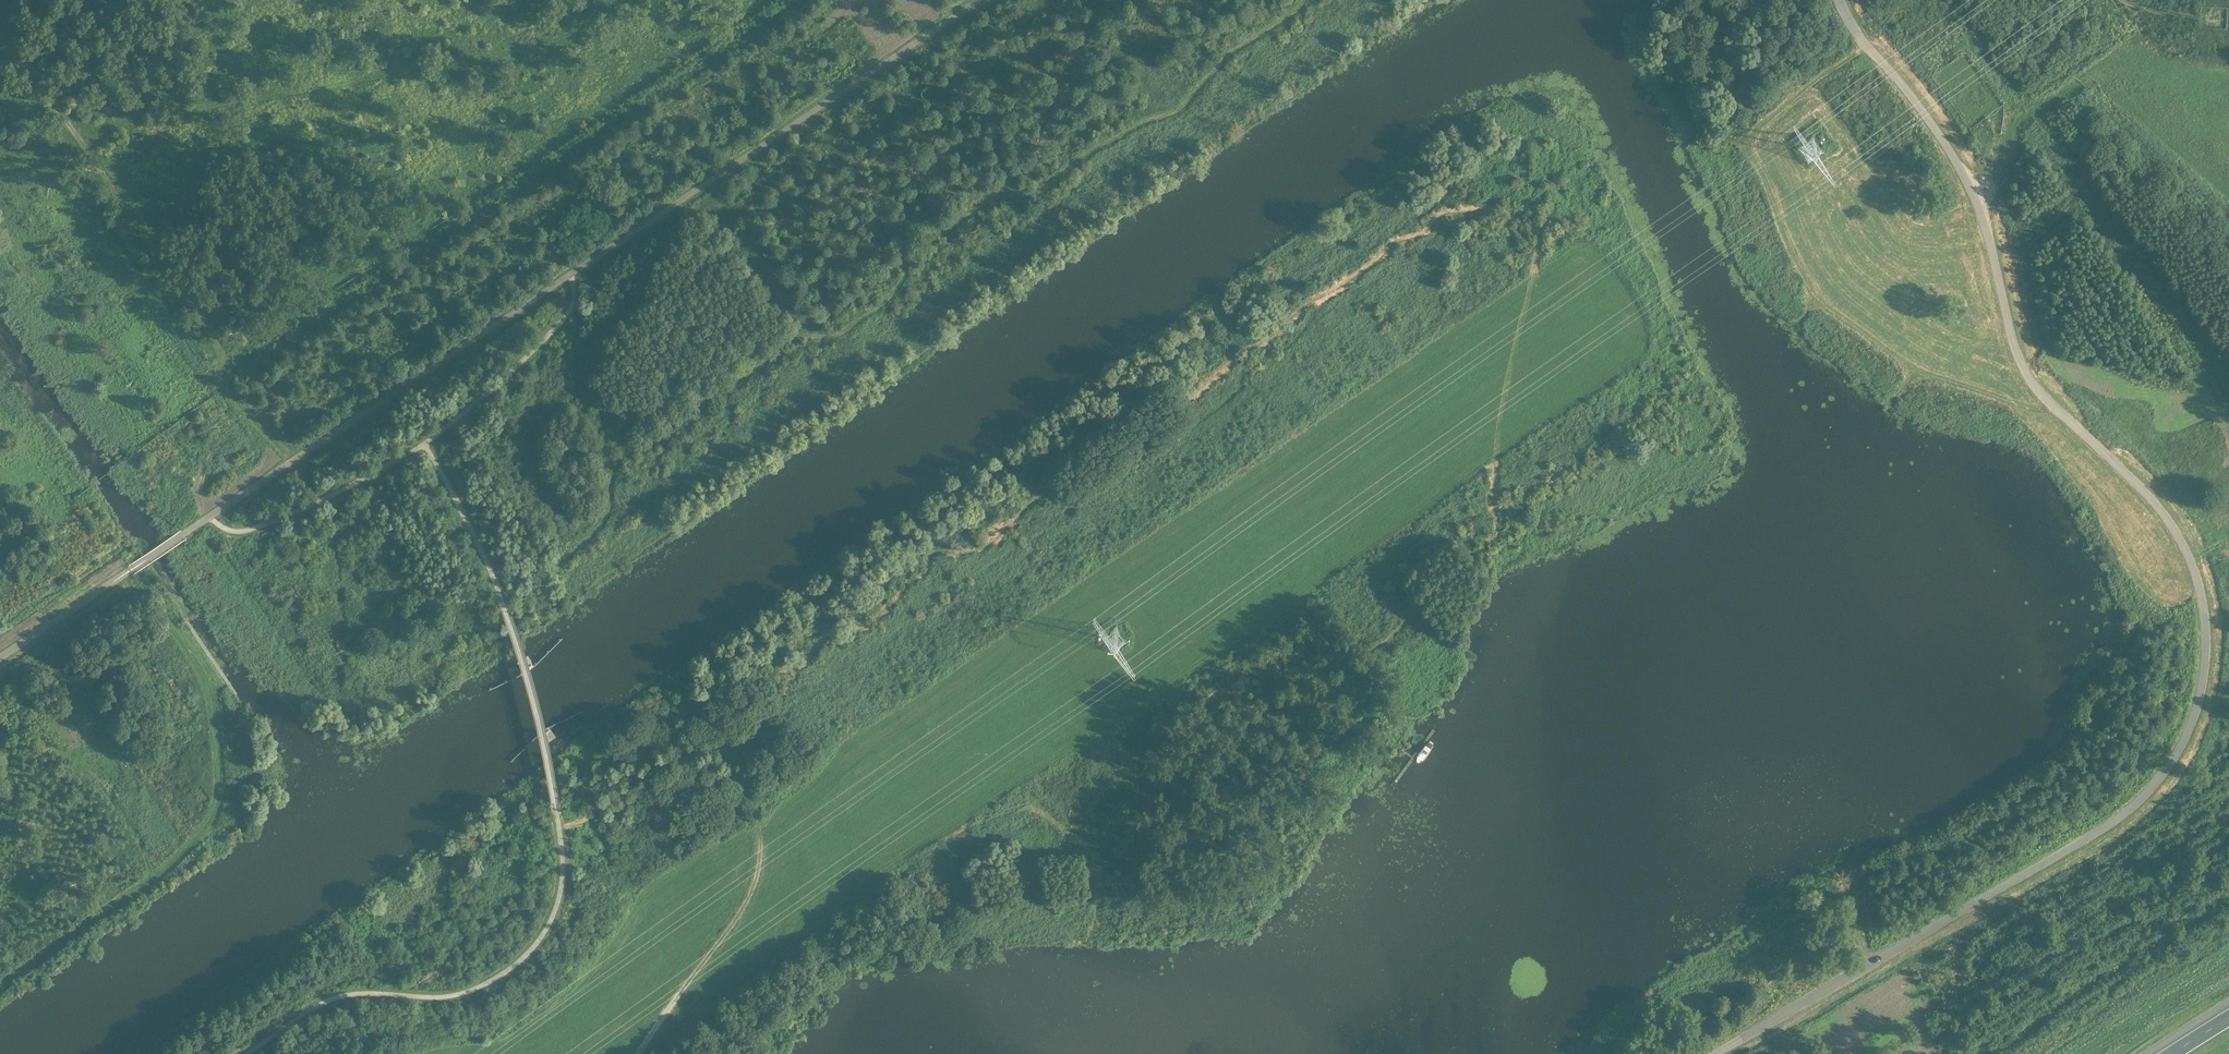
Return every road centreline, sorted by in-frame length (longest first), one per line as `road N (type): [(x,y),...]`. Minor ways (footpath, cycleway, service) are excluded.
road 1 (tertiary): [(1716,1053),(2115,820),(2181,744),(2205,667),(2203,604),(2182,544),(2146,492),(2027,374),(1960,170),(1840,0)]
road 2 (track): [(653,1030),(938,836),(1023,809),(1046,811),(1101,855),(1094,916)]
road 3 (track): [(293,461),(217,378),(223,357),(76,132),(0,33)]
road 4 (track): [(639,1053),(748,898),(760,844)]

